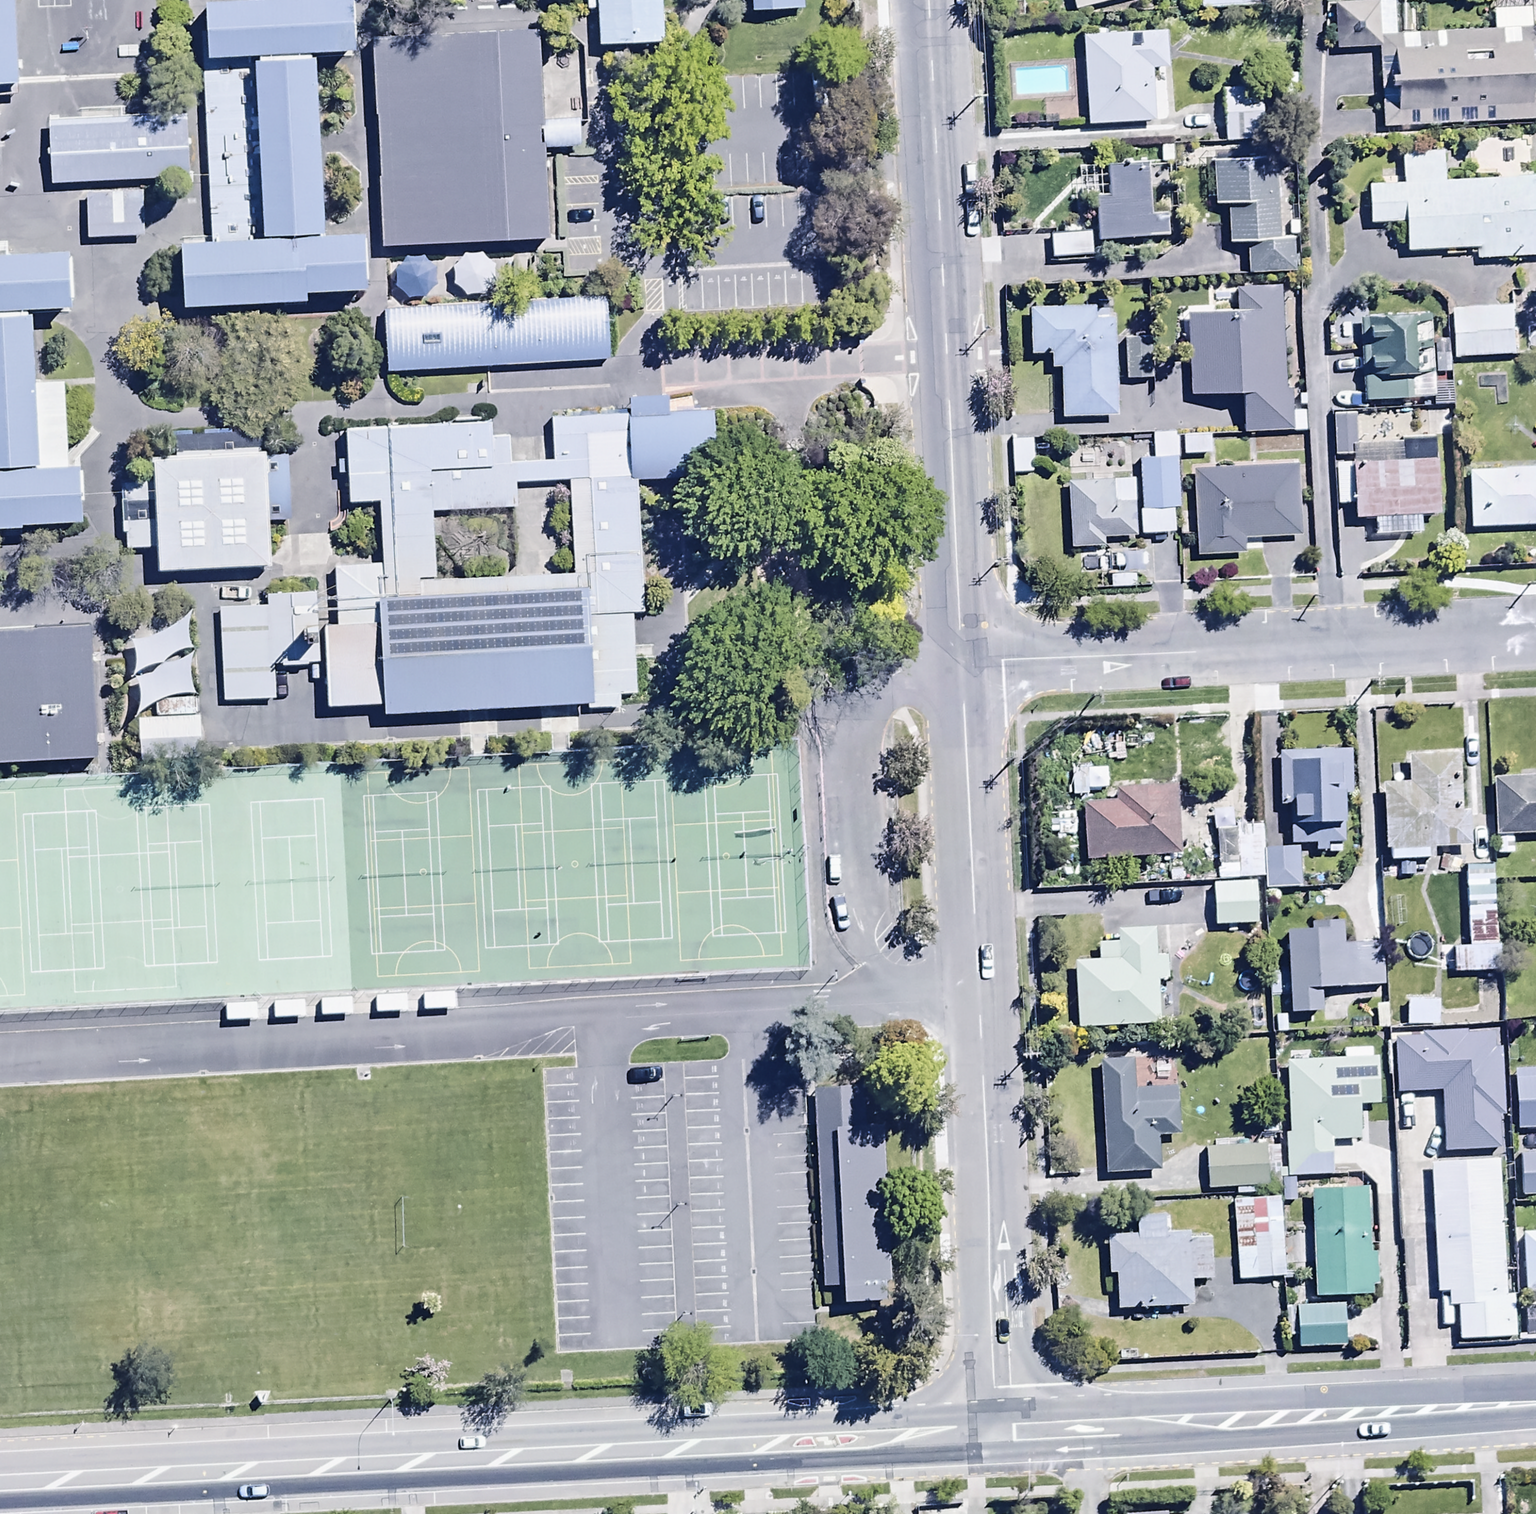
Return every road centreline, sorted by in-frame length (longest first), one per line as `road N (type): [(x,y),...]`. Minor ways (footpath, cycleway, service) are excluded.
road 1 (trunk): [(999,1425),(958,1448),(916,1455),(0,1503)]
road 2 (trunk): [(0,1464),(914,1417),(999,1425)]
road 3 (tertiary): [(958,664),(999,1425)]
road 4 (tertiary): [(925,0),(958,664)]
road 5 (residential): [(1535,634),(958,664)]
road 6 (trunk): [(1083,1421),(1535,1399)]

